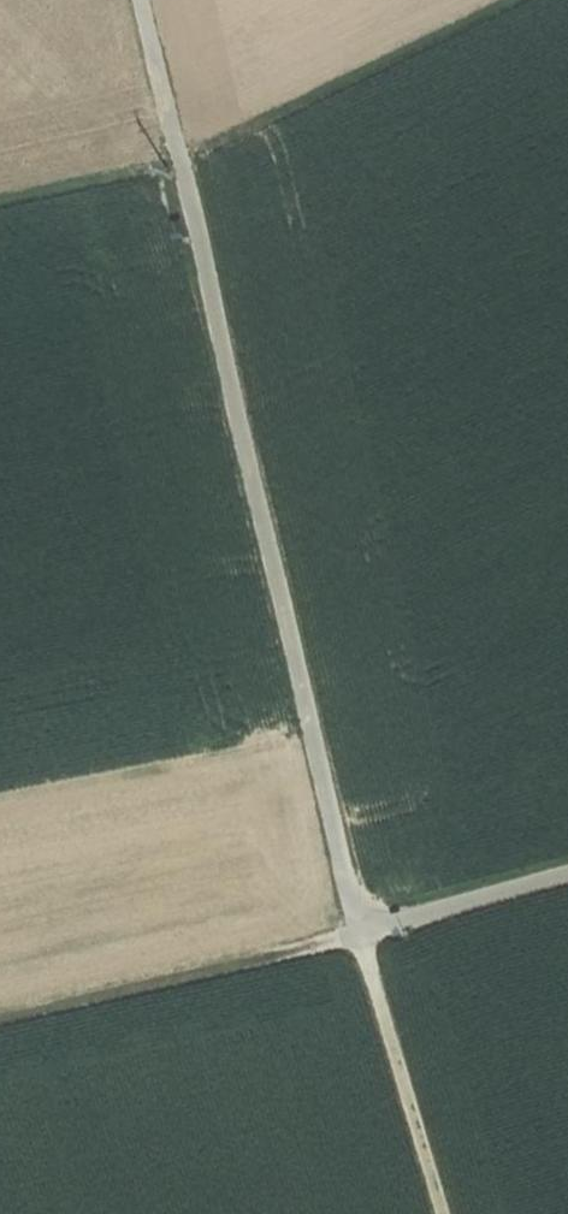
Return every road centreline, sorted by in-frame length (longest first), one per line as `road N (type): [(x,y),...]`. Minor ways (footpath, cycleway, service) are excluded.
road 1 (track): [(368,939),(182,157)]
road 2 (track): [(368,939),(0,1022)]
road 3 (track): [(182,157),(507,0)]
road 4 (track): [(368,939),(445,1213)]
road 5 (track): [(567,882),(368,939)]
road 6 (track): [(0,199),(182,157)]
road 7 (track): [(182,157),(145,0)]

